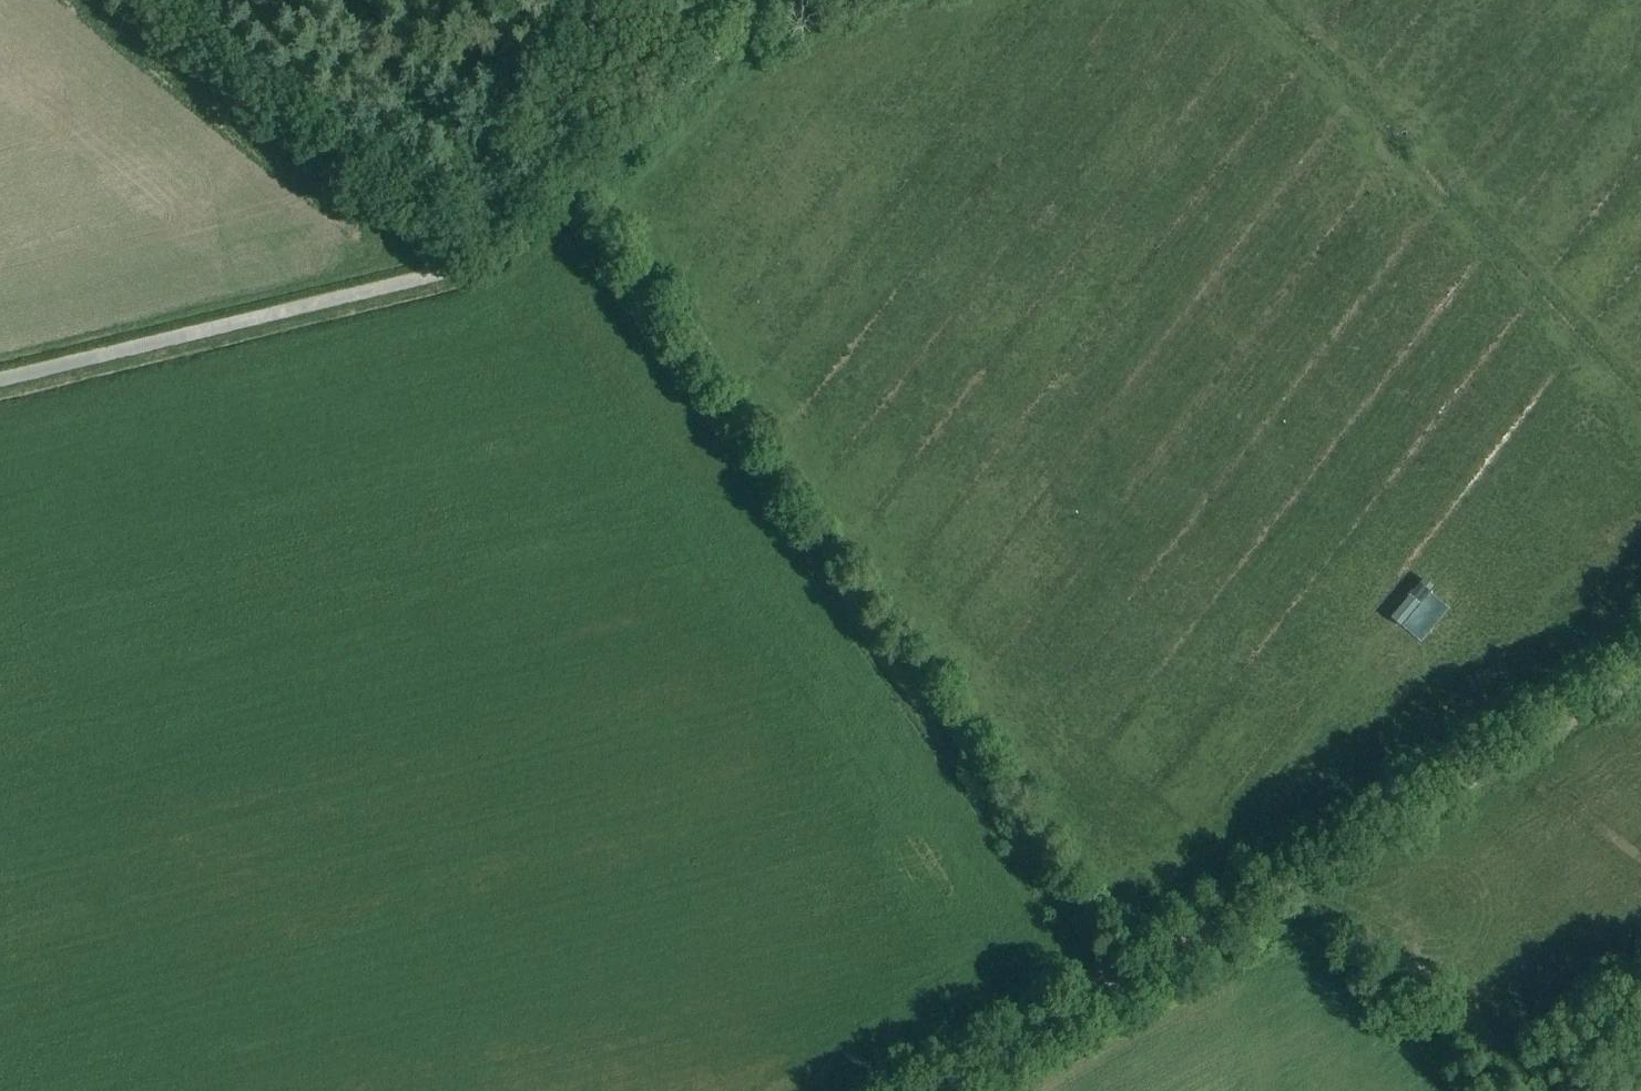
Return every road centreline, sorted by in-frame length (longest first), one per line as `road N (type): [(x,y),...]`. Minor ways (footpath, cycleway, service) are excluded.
road 1 (unclassified): [(0,380),(462,269),(486,257),(721,52),(773,18),(821,0)]
road 2 (track): [(922,1090),(1425,806),(1640,662)]

